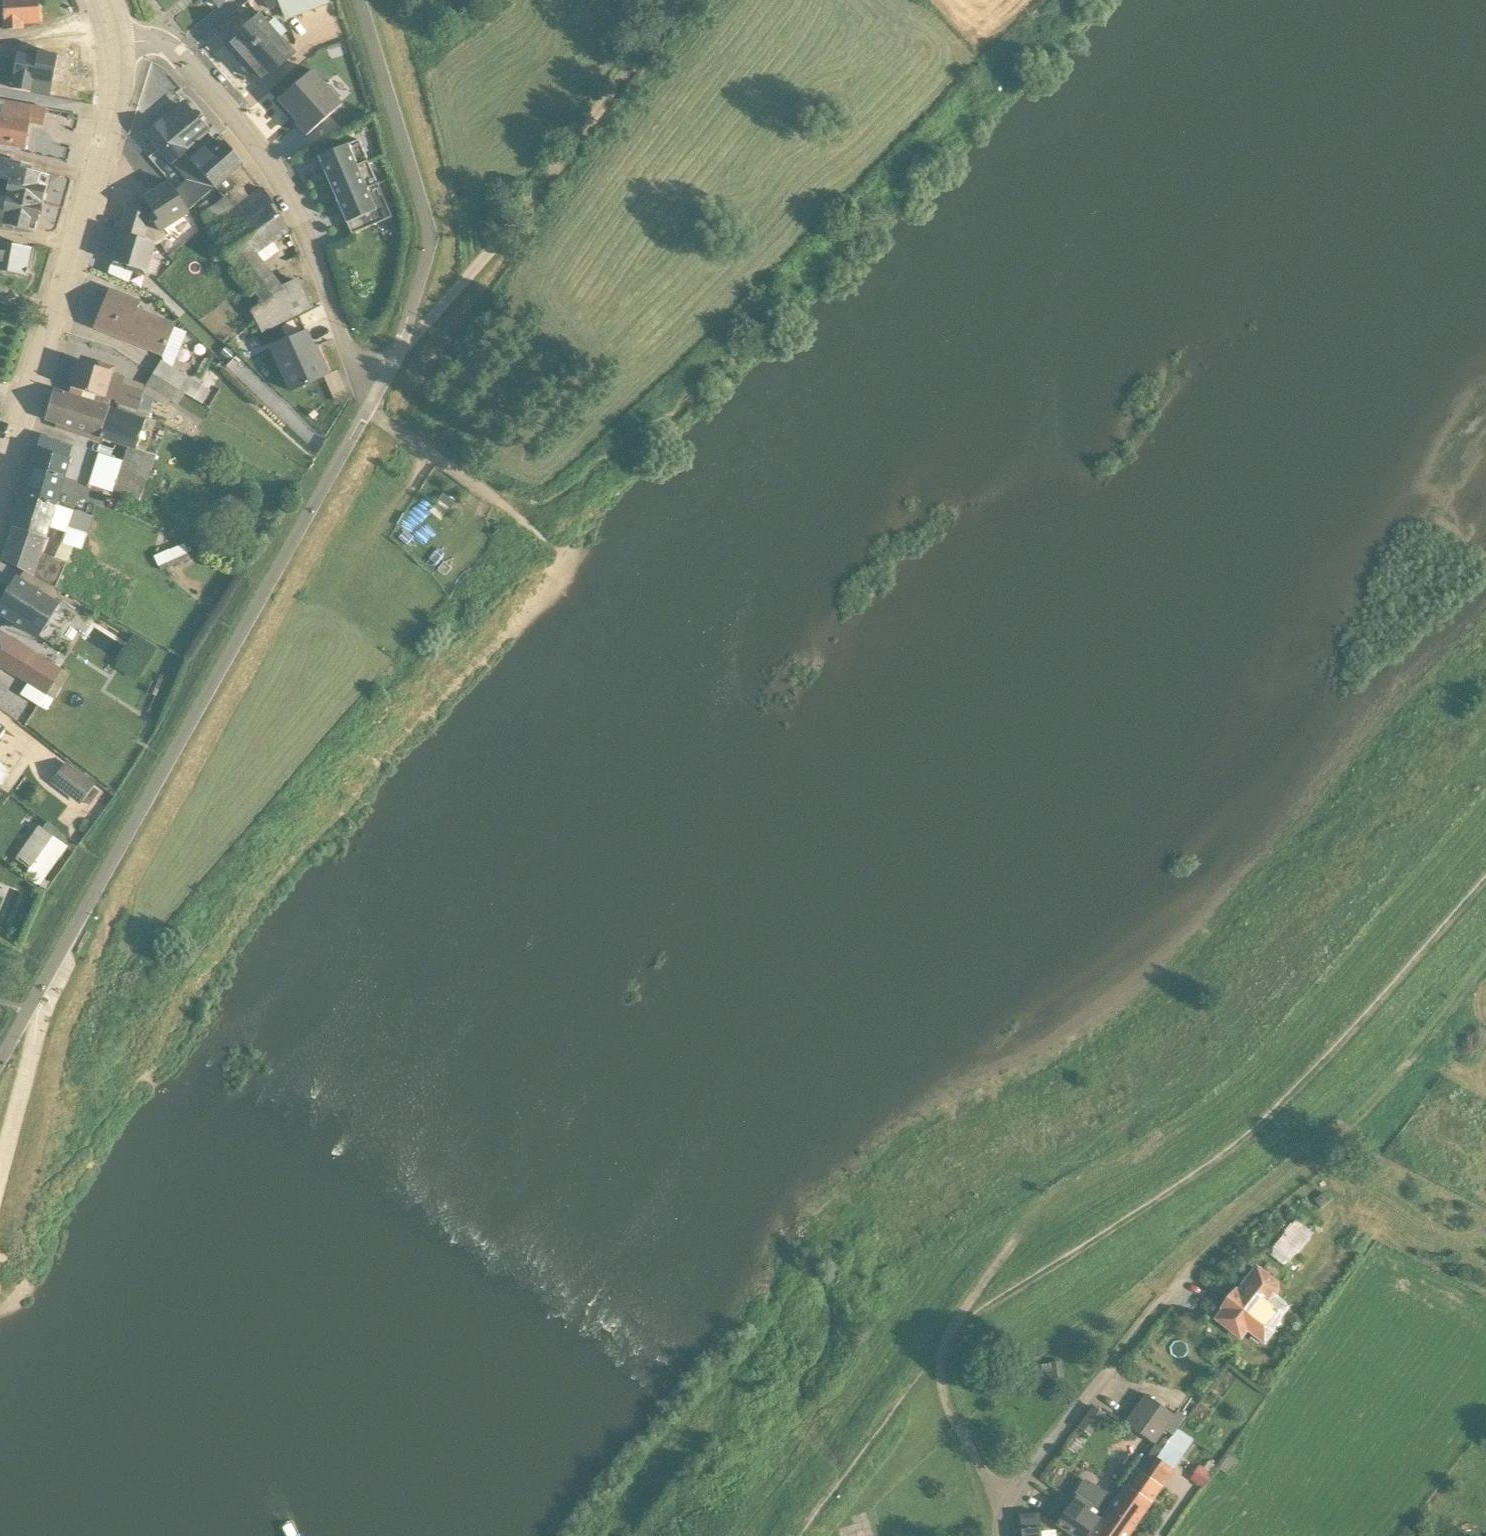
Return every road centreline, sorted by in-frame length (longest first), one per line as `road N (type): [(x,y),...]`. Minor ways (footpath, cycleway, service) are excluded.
road 1 (track): [(1485,885),(1253,1131),(961,1328),(922,1367),(799,1535)]
road 2 (residential): [(117,44),(167,46),(275,174),(369,409)]
road 3 (tertiary): [(0,494),(82,241),(109,129),(117,44)]
road 4 (track): [(1191,1272),(1356,1127),(1485,958)]
road 5 (track): [(1071,1182),(1042,1199),(1014,1236),(949,1330),(941,1365),(953,1420),(984,1475),(1013,1501)]
road 6 (track): [(682,0),(518,221)]
road 7 (track): [(524,524),(369,409)]
road 8 (unclassified): [(518,221),(398,353)]

